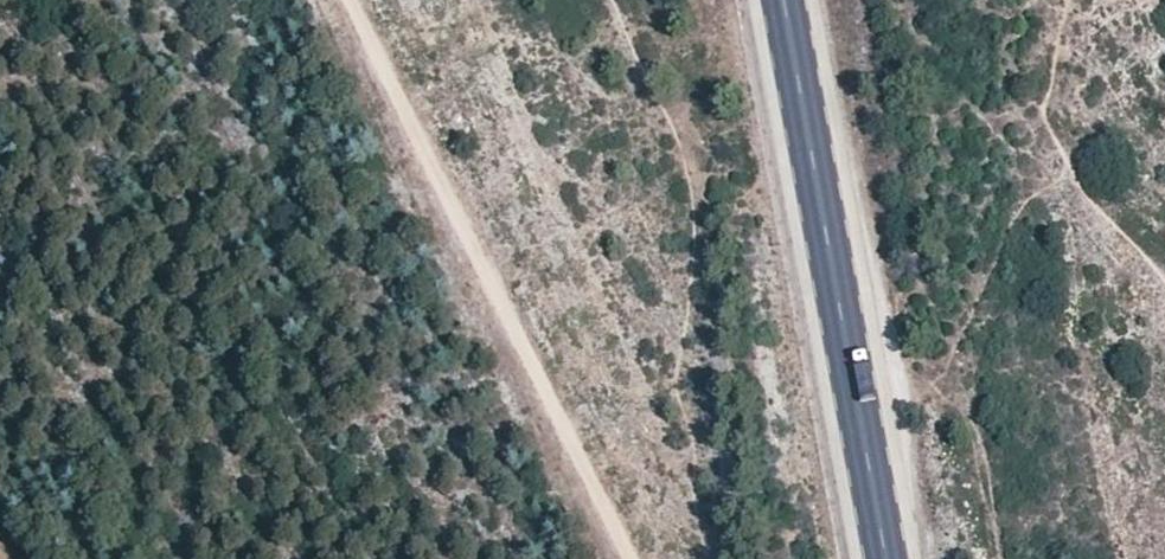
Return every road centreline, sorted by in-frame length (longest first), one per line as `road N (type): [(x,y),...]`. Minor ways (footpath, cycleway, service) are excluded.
road 1 (track): [(623,558),(345,0)]
road 2 (primary): [(881,558),(781,0)]
road 3 (track): [(998,558),(972,380),(943,365),(843,349)]

